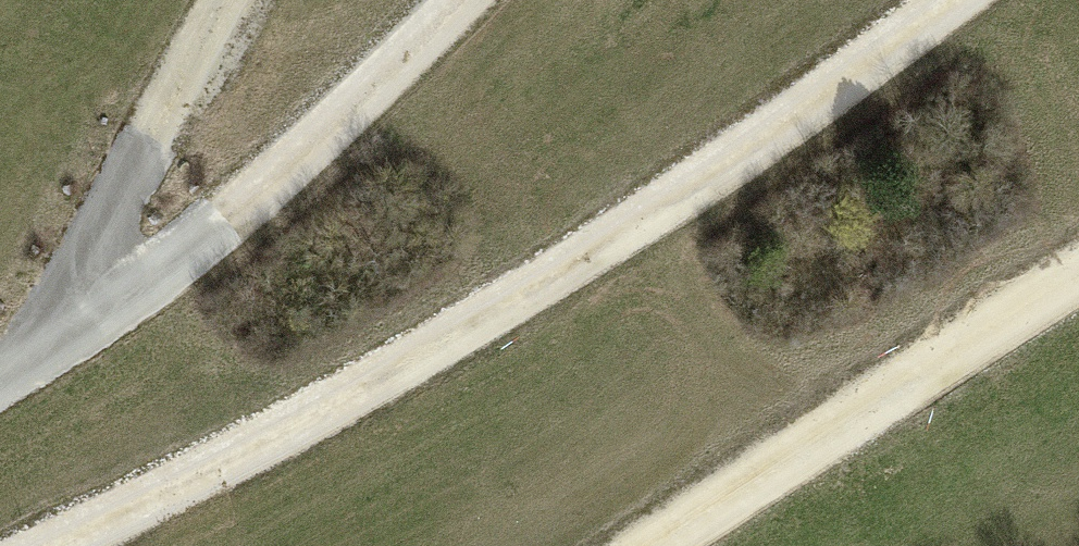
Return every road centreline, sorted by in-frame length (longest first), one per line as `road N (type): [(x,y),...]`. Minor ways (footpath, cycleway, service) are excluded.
road 1 (track): [(91,545),(536,290),(938,0)]
road 2 (track): [(461,0),(239,214),(0,383)]
road 3 (track): [(658,545),(1078,274)]
road 4 (track): [(41,360),(143,148),(228,0)]

